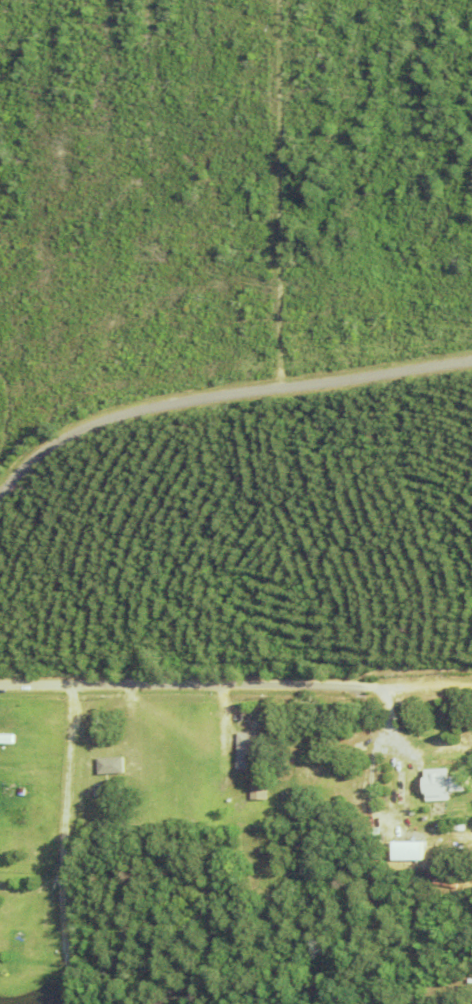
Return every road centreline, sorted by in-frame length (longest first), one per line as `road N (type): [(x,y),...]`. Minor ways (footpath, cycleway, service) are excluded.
road 1 (residential): [(0,494),(53,443),(116,417),(471,361)]
road 2 (residential): [(0,686),(389,686)]
road 3 (residential): [(278,388),(279,0)]

